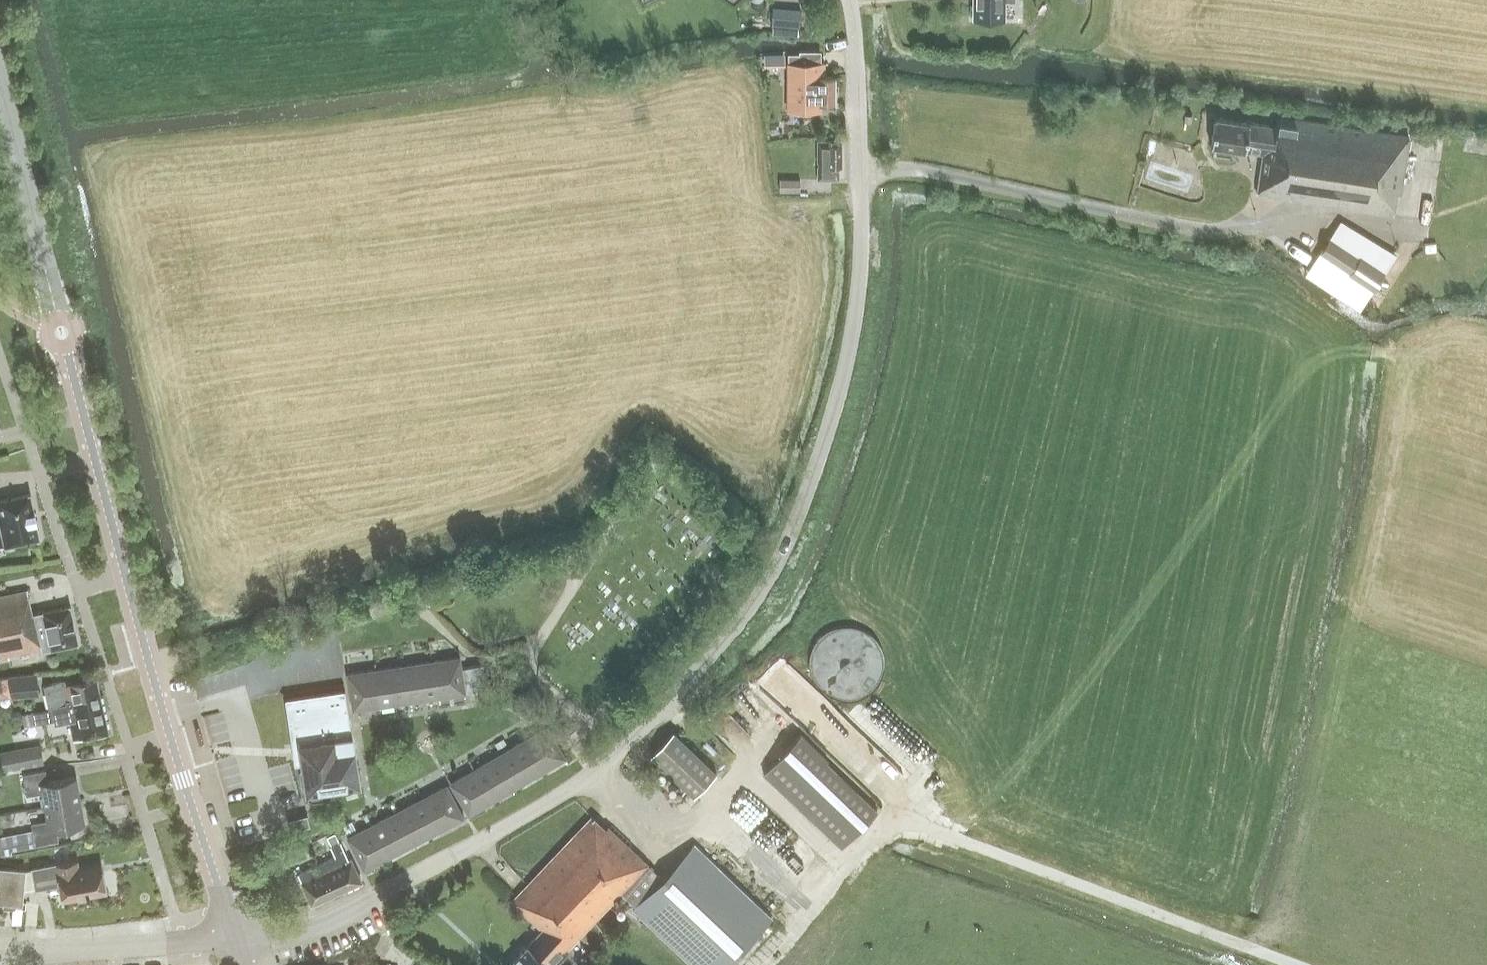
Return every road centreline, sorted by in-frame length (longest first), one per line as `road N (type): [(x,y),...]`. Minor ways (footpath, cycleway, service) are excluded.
road 1 (unclassified): [(236,941),(289,935),(340,915),(562,794),(667,702),(760,592),(817,464),(857,304),(863,214),(849,0)]
road 2 (secondary): [(236,941),(155,684),(66,348)]
road 3 (track): [(1292,964),(895,816)]
road 4 (track): [(931,779),(858,852),(769,964)]
road 5 (secondary): [(58,319),(0,92)]
road 6 (unclassified): [(236,941),(17,950)]
road 7 (track): [(847,867),(745,772)]

